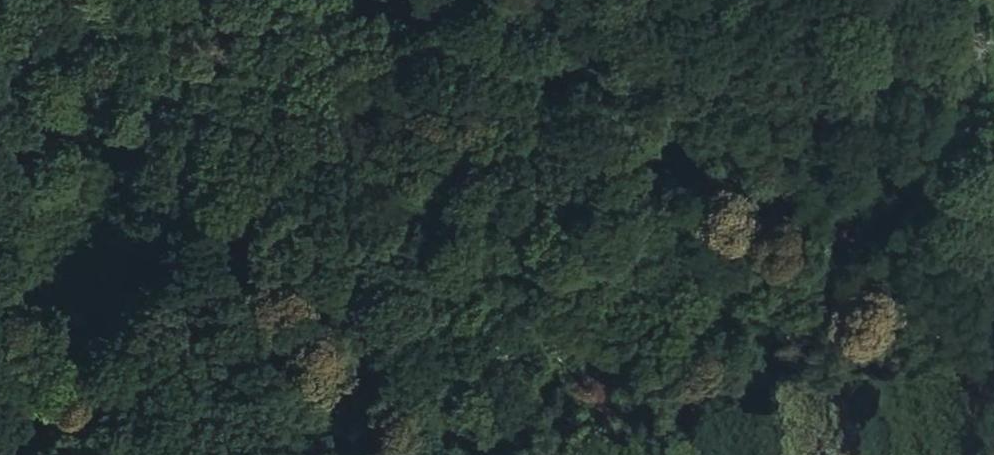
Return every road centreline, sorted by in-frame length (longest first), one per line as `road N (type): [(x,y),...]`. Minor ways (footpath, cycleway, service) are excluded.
road 1 (unclassified): [(993,385),(894,258),(710,112),(438,0)]

